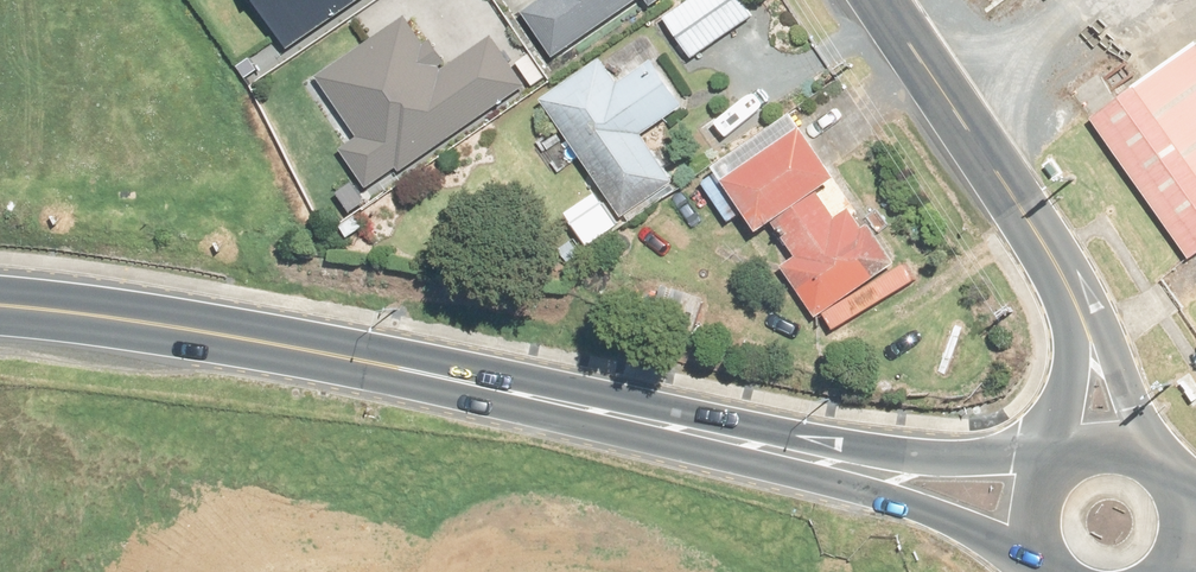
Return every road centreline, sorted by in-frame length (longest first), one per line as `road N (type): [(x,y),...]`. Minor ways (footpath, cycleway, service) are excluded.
road 1 (primary): [(1054,519),(393,367),(0,305)]
road 2 (tertiary): [(1101,454),(1091,345),(1074,297),(882,0)]
road 3 (primary): [(1101,454),(1124,452),(1156,465),(1174,487),(1177,538)]

